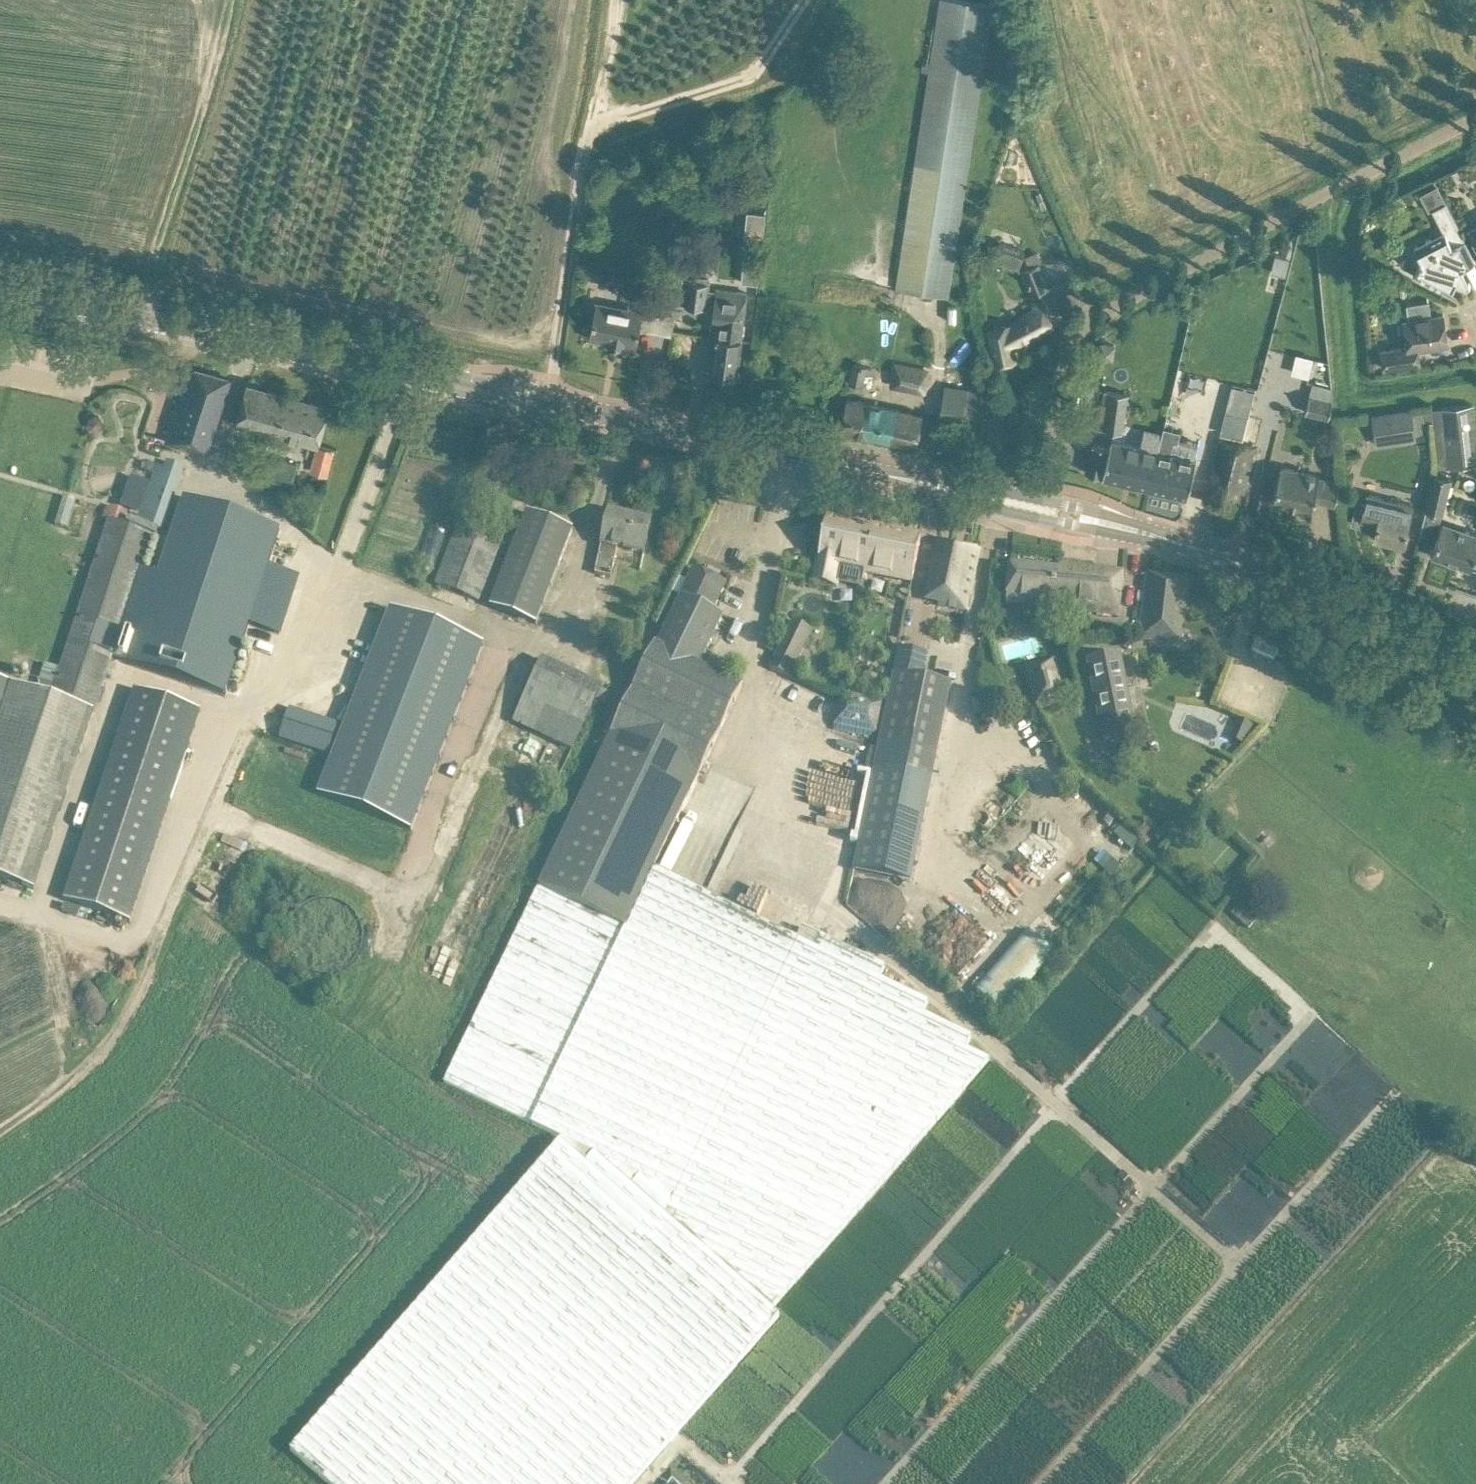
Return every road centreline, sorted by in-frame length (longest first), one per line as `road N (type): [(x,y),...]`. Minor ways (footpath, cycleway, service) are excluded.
road 1 (unclassified): [(1036,507),(1067,352),(1084,324),(1475,116)]
road 2 (tertiary): [(0,286),(605,413)]
road 3 (tertiary): [(1475,684),(1336,604),(1213,552),(1036,507)]
road 4 (tertiary): [(1036,507),(605,413)]
road 5 (track): [(589,134),(612,0)]

